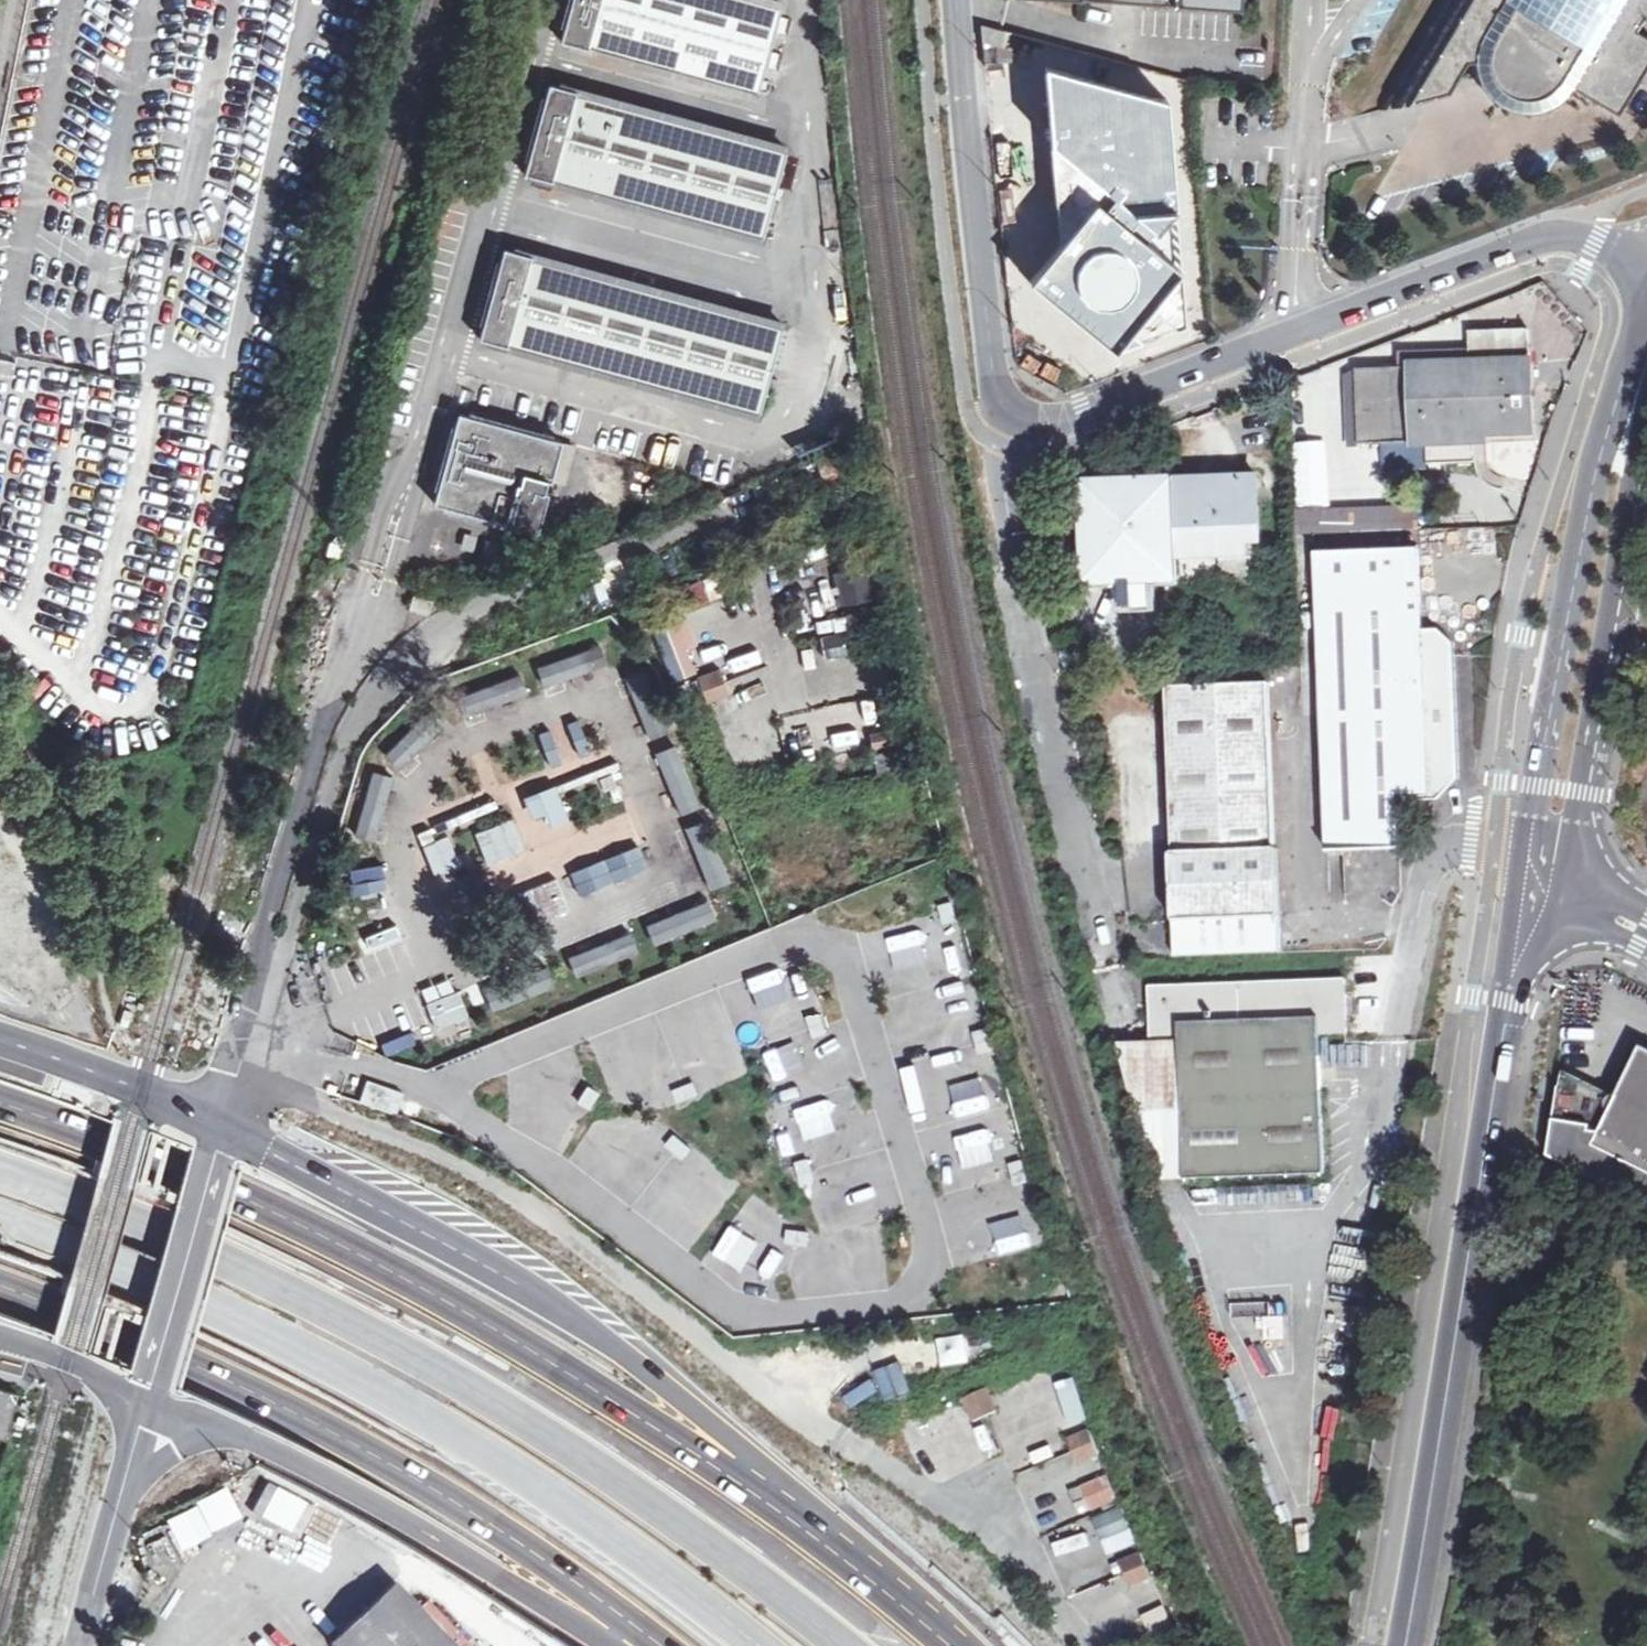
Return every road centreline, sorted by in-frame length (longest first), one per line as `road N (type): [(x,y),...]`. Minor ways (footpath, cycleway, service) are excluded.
road 1 (trunk): [(937,1632),(677,1440),(380,1265),(155,1162),(0,1106)]
road 2 (trunk): [(842,1645),(702,1539),(441,1371),(165,1236),(0,1173)]
road 3 (trunk): [(937,1632),(873,1561),(658,1377),(459,1246),(359,1203),(222,1128)]
road 4 (trunk): [(0,1224),(302,1351),(423,1418),(673,1585),(749,1645)]
road 5 (tertiary): [(1542,859),(1508,989),(1409,1645)]
road 6 (trunk): [(0,1280),(312,1415),(440,1485),(673,1645)]
road 7 (residential): [(1000,404),(1014,418),(1052,427),(1565,228),(1602,227),(1646,241)]
road 8 (unclassified): [(1108,949),(1023,643),(994,477),(1000,404)]
road 9 (trunk): [(148,1404),(288,1457),(619,1645)]
road 10 (tertiary): [(1644,366),(1598,430),(1533,800),(1542,859)]
road 11 (tertiary): [(1542,859),(1581,805),(1642,433),(1644,366)]
road 12 (residential): [(1000,404),(974,257),(956,0)]
road 13 (unclassified): [(148,1404),(222,1128)]
road 14 (unclassified): [(78,1645),(148,1404)]
road 15 (primary): [(222,1128),(144,1089),(0,1038)]
road 16 (primary): [(0,1337),(68,1360),(148,1404)]
road 17 (residential): [(1646,919),(1542,859)]

